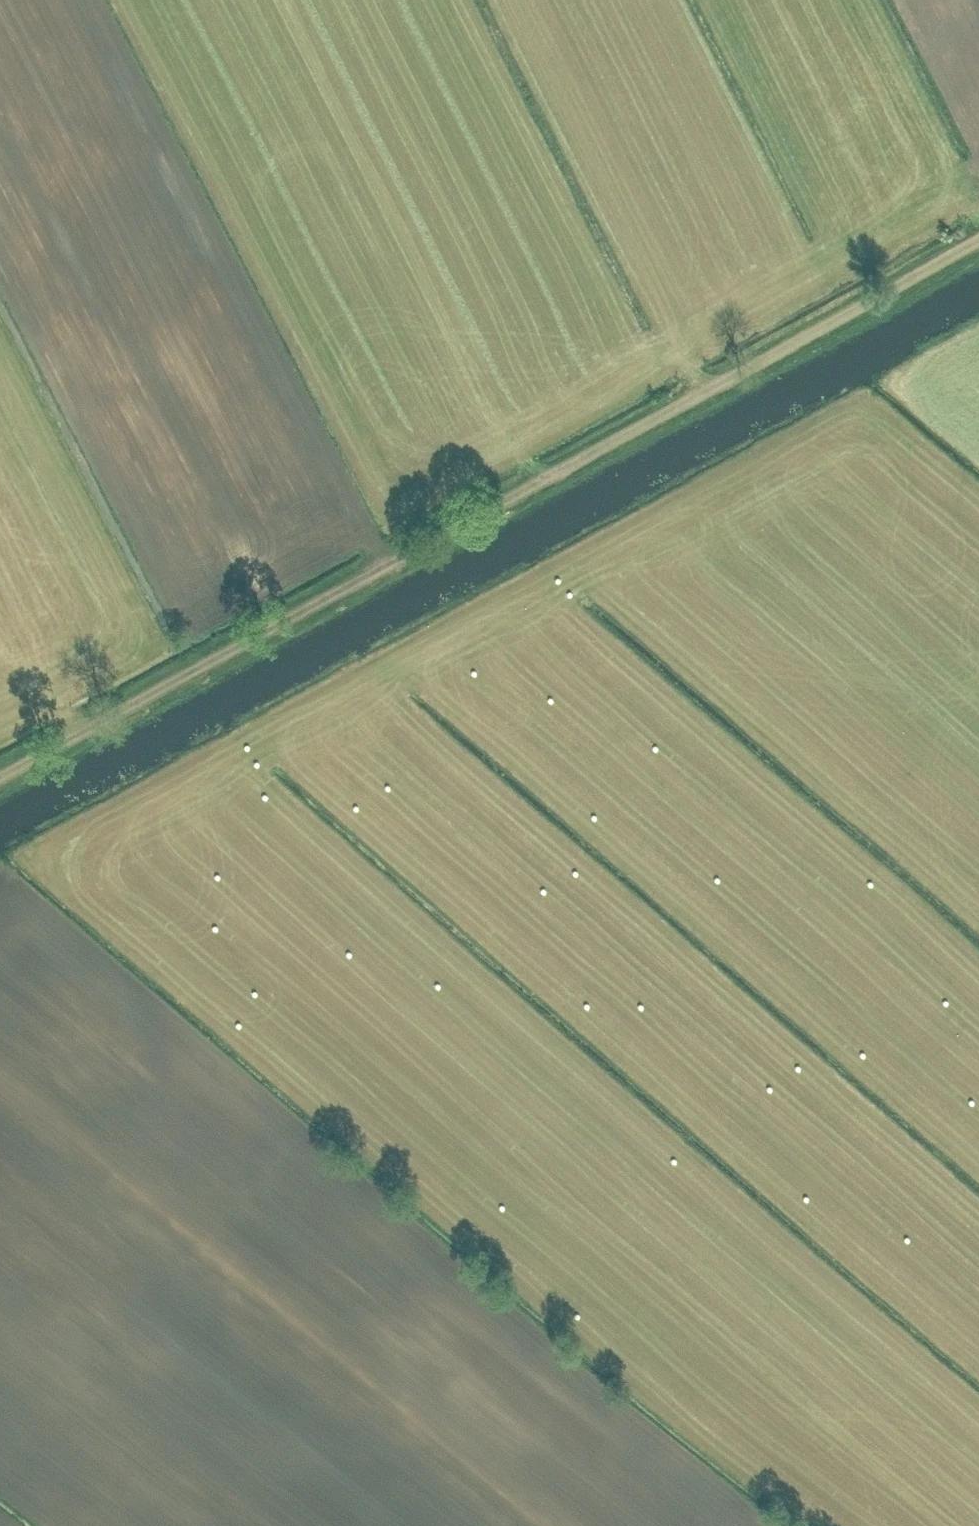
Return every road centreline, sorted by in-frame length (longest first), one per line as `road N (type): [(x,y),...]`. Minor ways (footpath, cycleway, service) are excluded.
road 1 (track): [(0,771),(978,236)]

